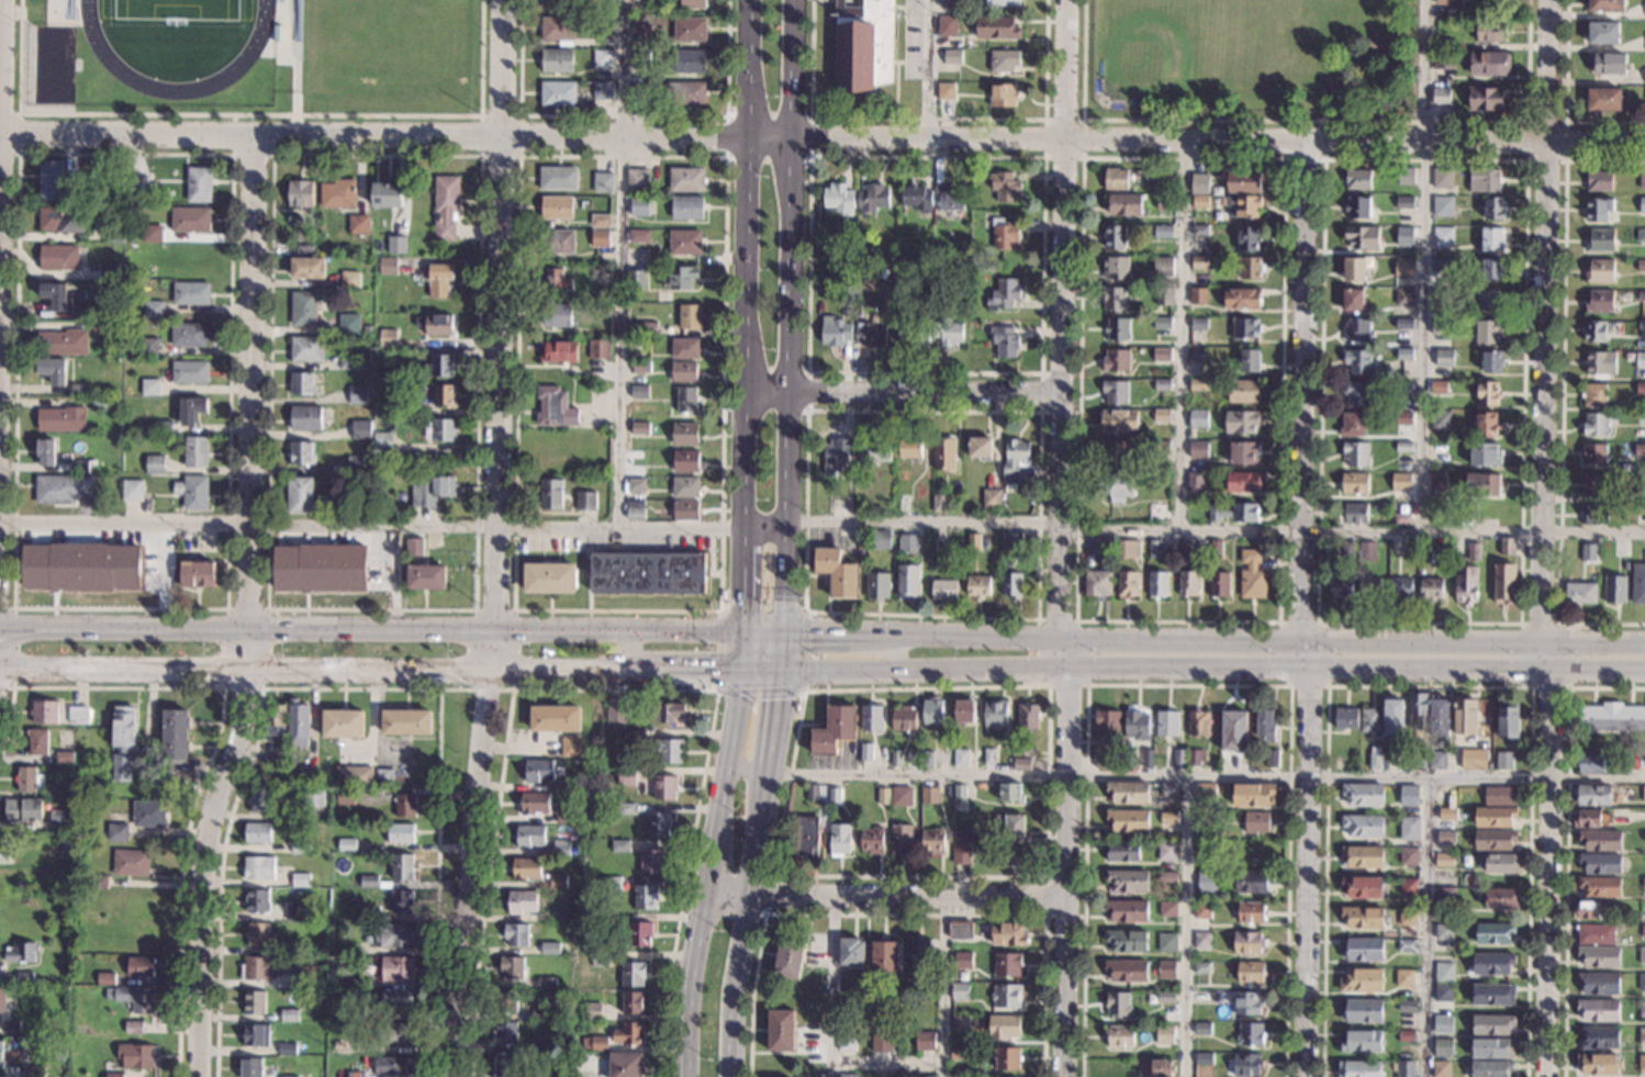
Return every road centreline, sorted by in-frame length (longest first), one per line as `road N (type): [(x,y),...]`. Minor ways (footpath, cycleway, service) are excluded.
road 1 (residential): [(1644,145),(0,137)]
road 2 (residential): [(458,1076),(462,908),(494,610),(505,0)]
road 3 (residential): [(1544,1076),(1550,0)]
road 4 (residential): [(1062,1076),(1067,0)]
road 5 (residential): [(198,1076),(200,882),(248,666),(257,138)]
road 6 (residential): [(1304,1076),(1308,144)]
road 7 (secondary): [(1644,645),(787,635)]
road 8 (secondary): [(787,669),(1644,667)]
road 9 (secondary): [(746,632),(0,629)]
road 10 (secondary): [(0,670),(741,667)]
road 11 (secondary): [(787,635),(795,0)]
road 12 (secondary): [(751,0),(747,529)]
road 13 (secondary): [(741,667),(691,1001),(689,1076)]
road 14 (residential): [(1064,901),(710,896)]
road 15 (residential): [(1064,395),(747,395)]
road 16 (secondary): [(734,1076),(735,1018),(773,775)]
road 17 (residential): [(0,254),(0,112)]

